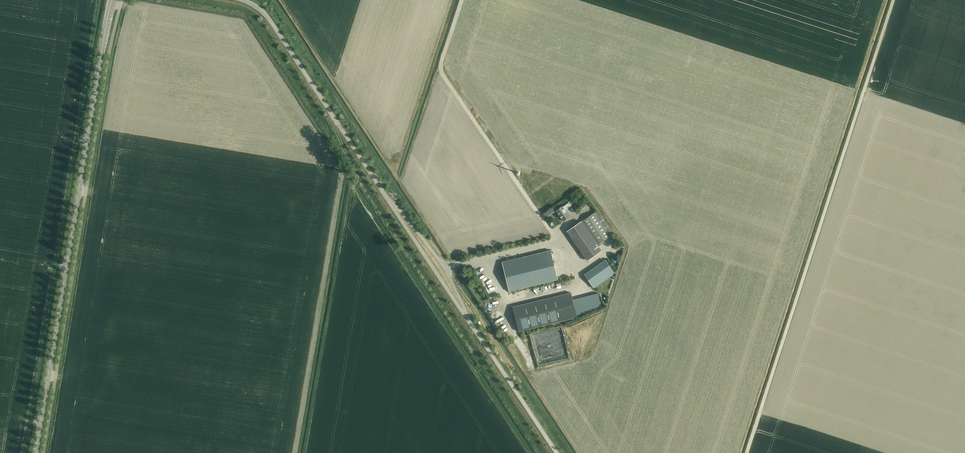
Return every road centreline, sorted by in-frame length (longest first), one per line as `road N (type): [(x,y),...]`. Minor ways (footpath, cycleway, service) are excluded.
road 1 (track): [(895,0),(748,452)]
road 2 (tertiary): [(35,452),(112,0)]
road 3 (track): [(21,452),(97,0)]
road 4 (track): [(462,0),(444,77),(558,235)]
road 5 (unclassified): [(386,196),(271,22),(242,0)]
road 6 (unclassified): [(557,452),(467,316)]
road 7 (residential): [(386,196),(448,265),(467,316)]
road 8 (unclassified): [(467,316),(386,196)]

